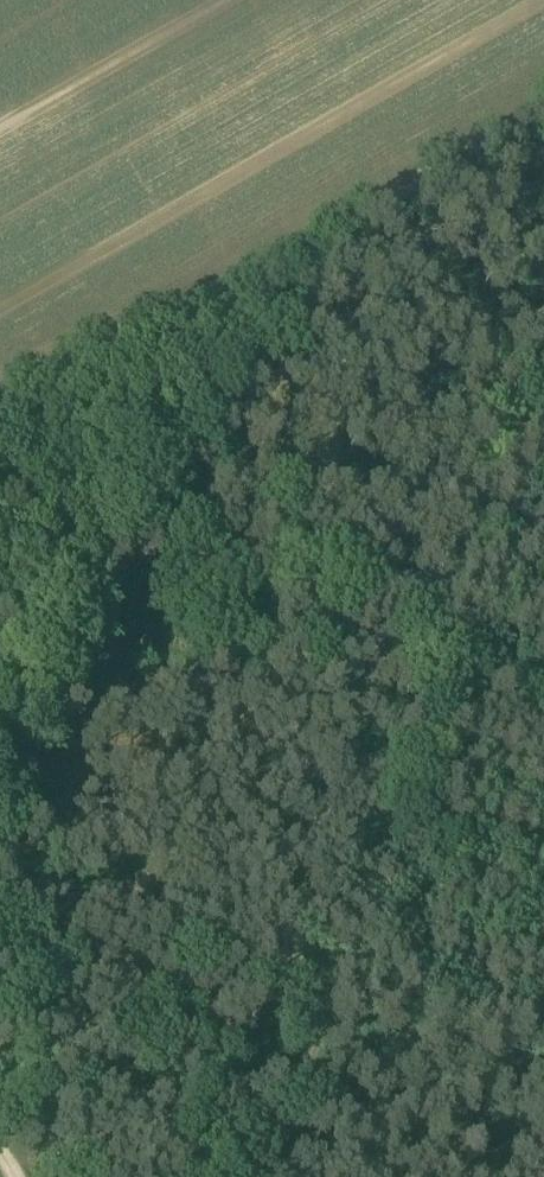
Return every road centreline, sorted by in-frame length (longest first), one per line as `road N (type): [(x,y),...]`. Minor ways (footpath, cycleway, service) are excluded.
road 1 (track): [(543,358),(265,1176)]
road 2 (track): [(543,108),(0,423)]

